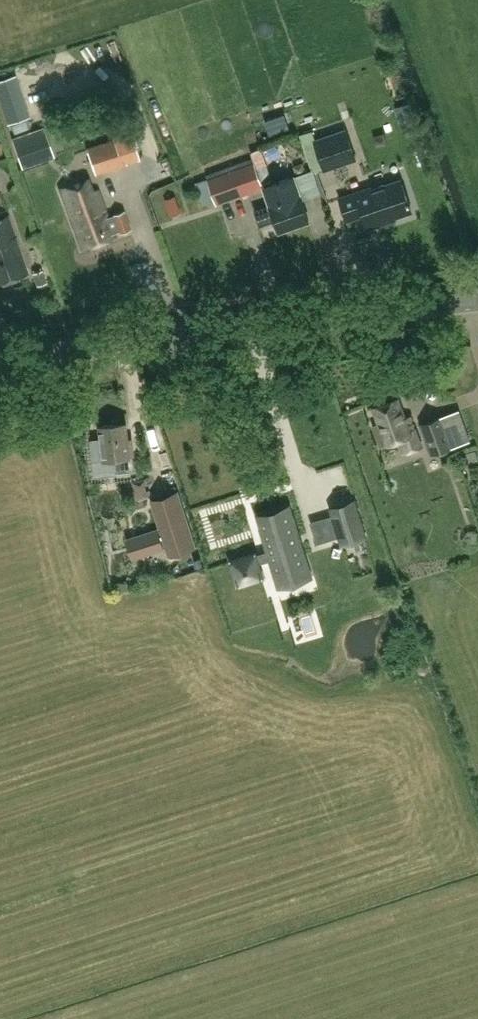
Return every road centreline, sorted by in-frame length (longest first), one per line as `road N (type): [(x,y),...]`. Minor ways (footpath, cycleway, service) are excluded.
road 1 (tertiary): [(0,363),(477,296)]

